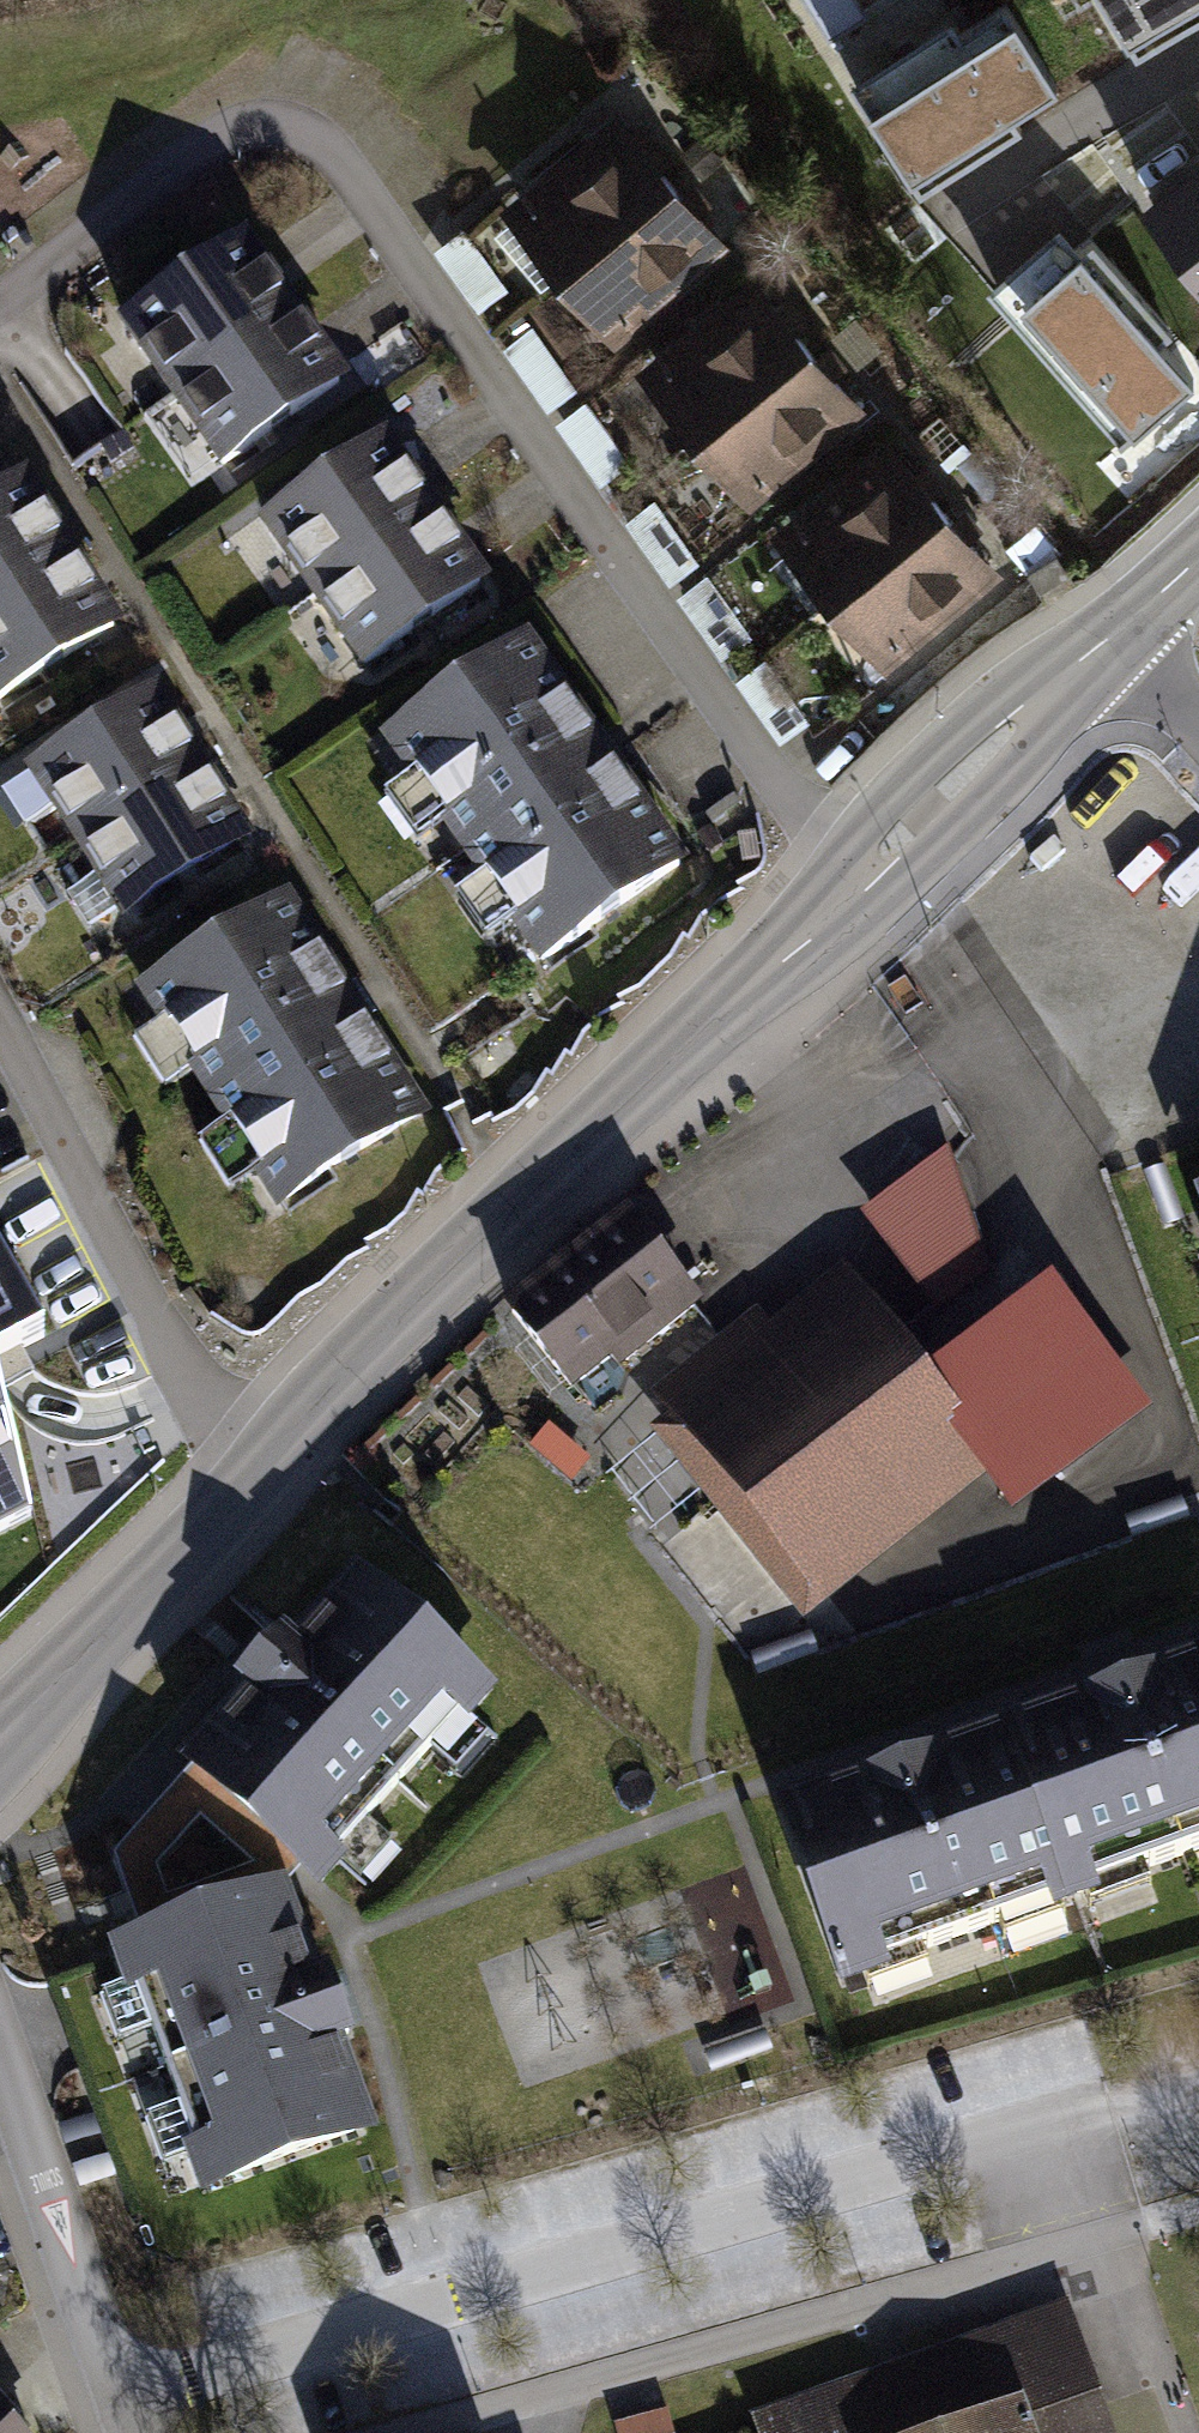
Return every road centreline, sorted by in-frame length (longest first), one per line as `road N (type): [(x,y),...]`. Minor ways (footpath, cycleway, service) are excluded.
road 1 (residential): [(875,880),(716,689),(422,256),(328,134),(291,116),(214,127),(0,296)]
road 2 (secondary): [(875,880),(263,1464)]
road 3 (residential): [(0,1007),(208,1402),(263,1464)]
road 4 (secondary): [(263,1464),(0,1735)]
road 5 (secondary): [(1124,636),(875,880)]
road 6 (residential): [(0,2130),(103,2387),(107,2432)]

